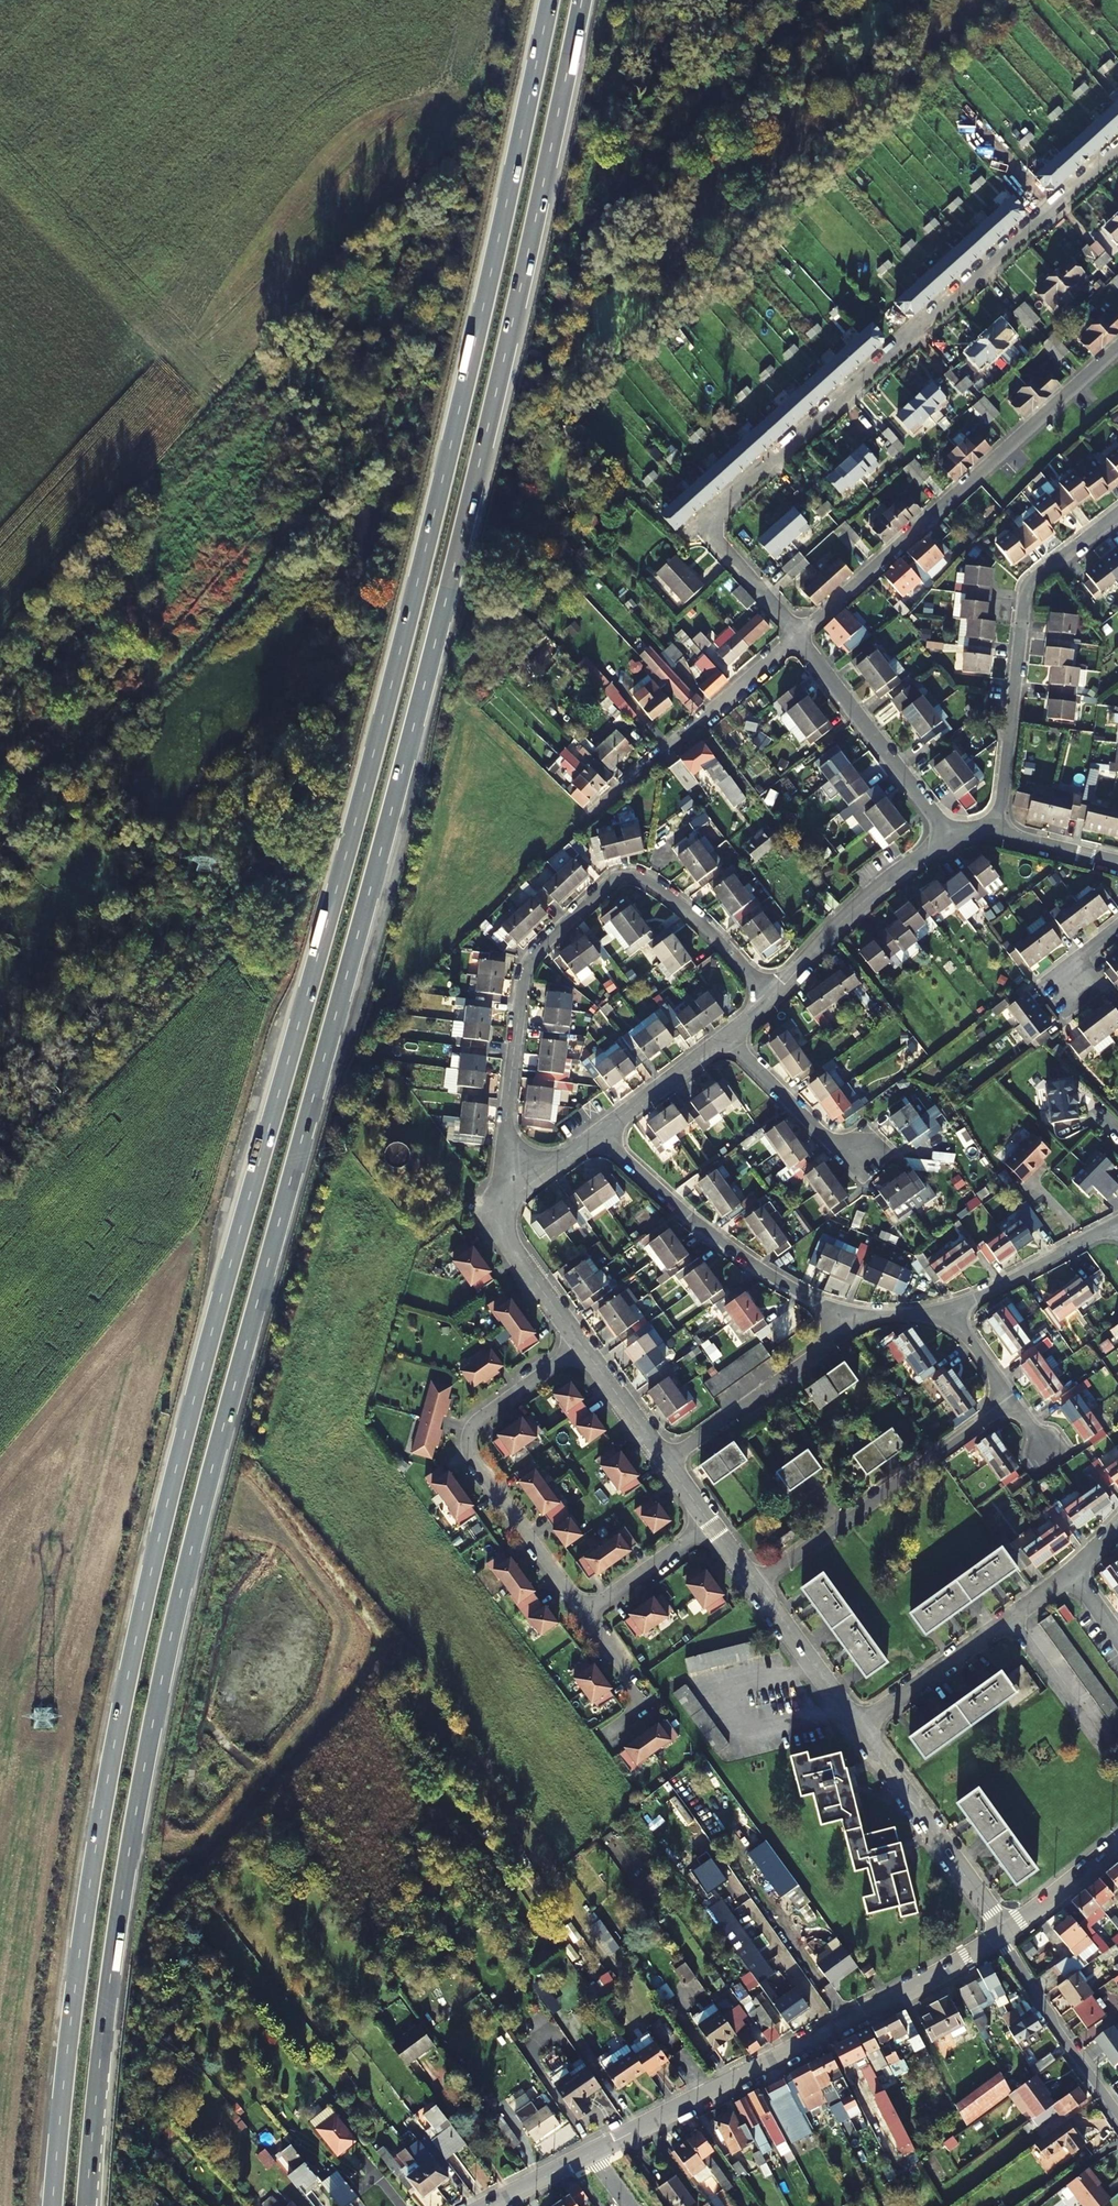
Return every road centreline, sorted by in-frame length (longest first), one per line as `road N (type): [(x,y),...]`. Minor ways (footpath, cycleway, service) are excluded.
road 1 (trunk): [(547,0),(386,700),(145,1594),(84,1917),(52,2205)]
road 2 (trunk): [(87,2205),(118,1922),(179,1602),(419,709),(582,0)]
road 3 (residential): [(802,633),(715,539),(718,510),(1117,149)]
road 4 (residential): [(523,1187),(505,1142),(527,965),(614,879),(640,876),(674,899),(775,995)]
road 5 (tertiary): [(1002,1935),(856,2020),(591,2151)]
road 6 (residential): [(1117,349),(802,633)]
road 7 (residential): [(1000,833),(1026,583),(1117,514)]
road 8 (residential): [(584,1349),(472,1427),(473,1455),(586,1615)]
road 9 (residential): [(597,1133),(731,1248),(845,1321)]
road 10 (residential): [(754,1584),(1005,1403)]
road 11 (residential): [(802,633),(580,820)]
road 12 (residential): [(857,1729),(1074,1573)]
road 13 (residential): [(954,839),(802,633)]
road 14 (residential): [(1002,1935),(857,1729)]
road 15 (residential): [(775,995),(855,906),(954,839)]
road 16 (residential): [(665,1460),(760,1397),(845,1321)]
road 17 (residential): [(725,1038),(831,1140),(874,1150)]
road 18 (residential): [(584,1349),(508,1240),(507,1211),(523,1187)]
road 19 (residential): [(953,1312),(1117,1224)]
road 20 (residential): [(857,1729),(754,1584)]
road 21 (residential): [(597,1133),(725,1038)]
road 22 (residential): [(711,1525),(586,1615)]
road 23 (residential): [(586,1615),(640,1699),(606,1735)]
road 24 (tertiary): [(1117,1845),(1002,1935)]
road 25 (residential): [(665,1460),(584,1349)]
road 26 (residential): [(1117,863),(1000,833)]

